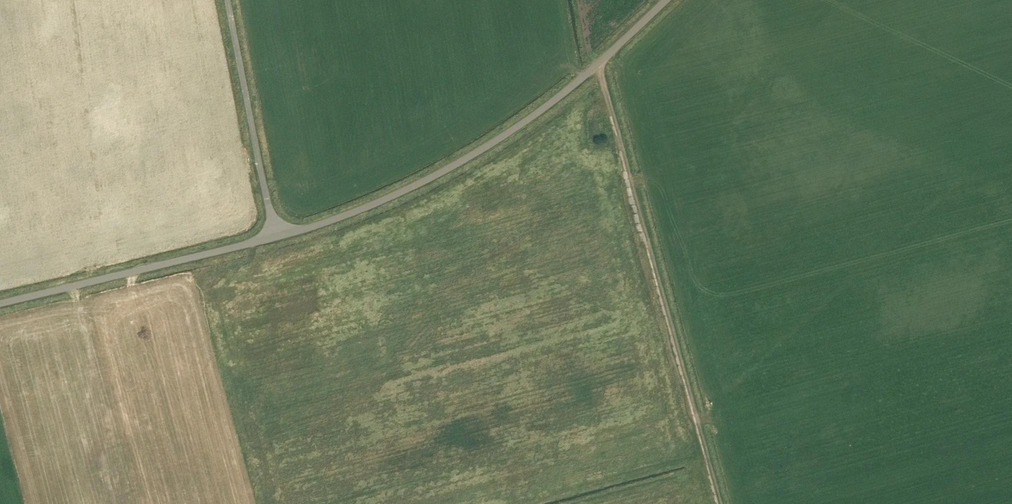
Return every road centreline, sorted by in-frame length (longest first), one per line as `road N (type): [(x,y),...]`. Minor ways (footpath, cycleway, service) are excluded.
road 1 (unclassified): [(274,234),(360,210),(488,148),(566,91),(666,0)]
road 2 (track): [(599,62),(720,503)]
road 3 (unclassified): [(0,301),(274,234)]
road 4 (unclassified): [(274,234),(227,0)]

